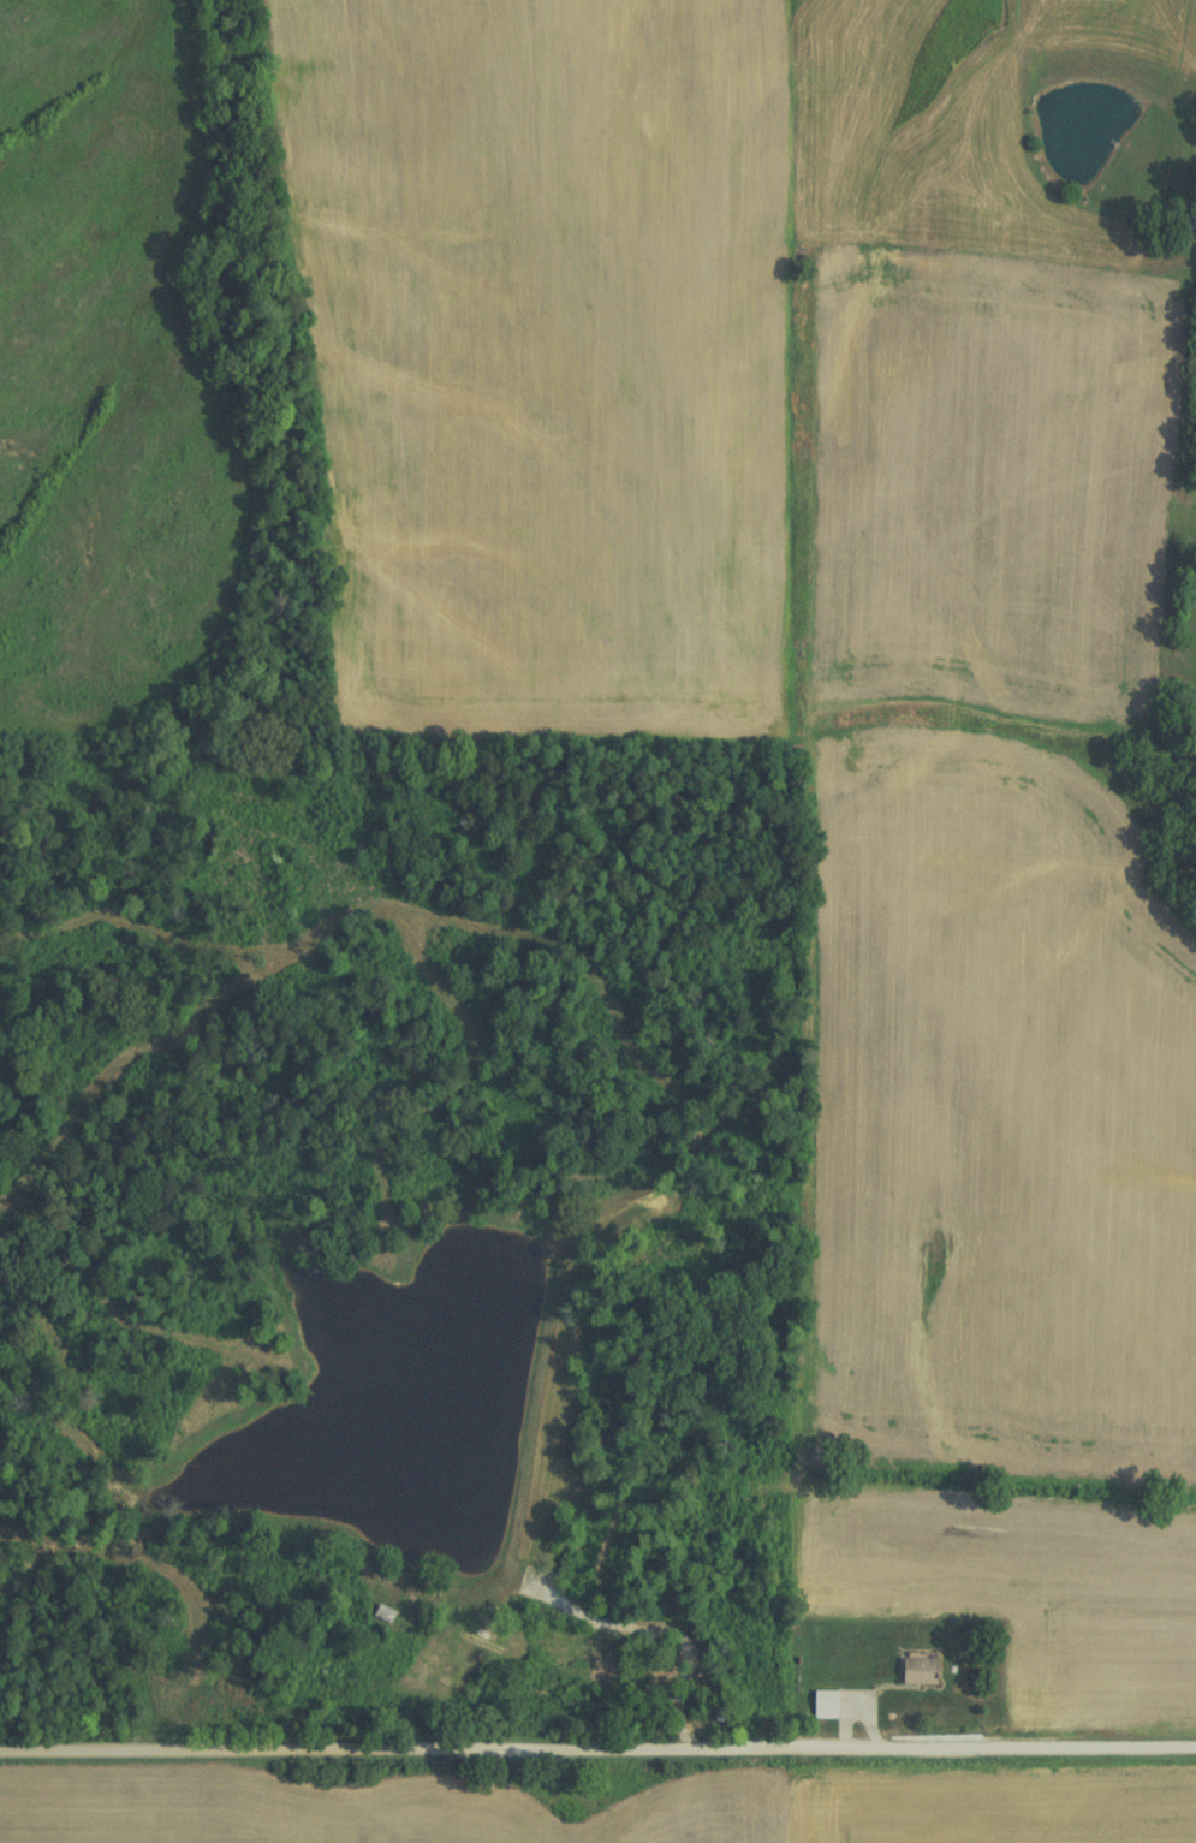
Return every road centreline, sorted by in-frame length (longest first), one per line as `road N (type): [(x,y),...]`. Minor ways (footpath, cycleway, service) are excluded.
road 1 (residential): [(0,1748),(1195,1746)]

